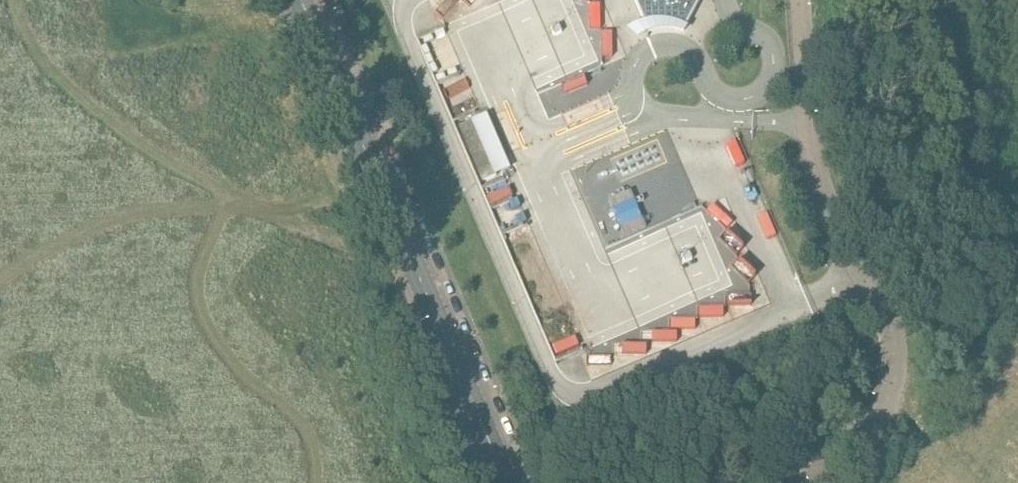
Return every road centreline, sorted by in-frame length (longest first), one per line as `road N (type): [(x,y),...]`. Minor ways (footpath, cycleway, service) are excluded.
road 1 (residential): [(808,482),(884,409),(895,391),(898,351),(830,218),(810,138),(800,0)]
road 2 (tertiary): [(507,482),(299,0)]

